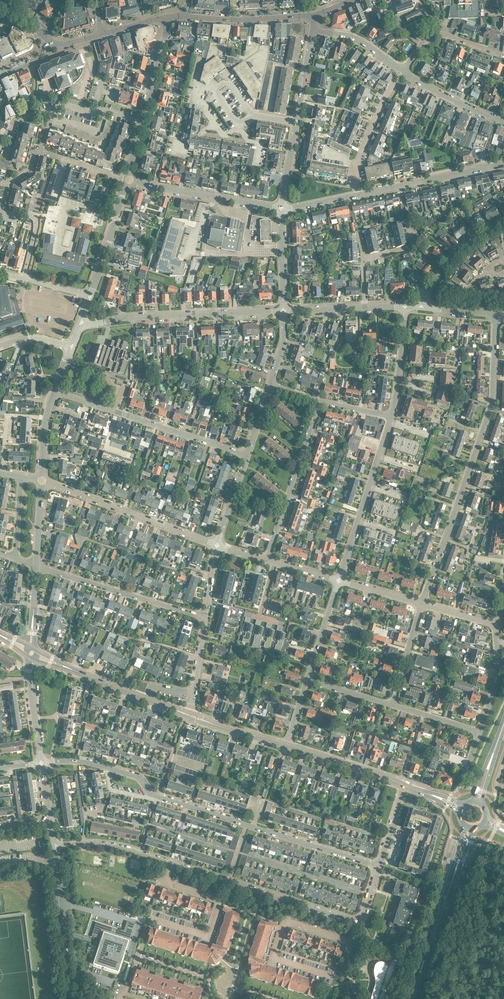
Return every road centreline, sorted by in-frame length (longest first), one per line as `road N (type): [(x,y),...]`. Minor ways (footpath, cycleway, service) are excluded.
road 1 (residential): [(422,604),(492,400),(493,315)]
road 2 (residential): [(378,867),(155,796)]
road 3 (residential): [(173,862),(166,882),(220,901),(209,937),(151,918),(139,956)]
road 4 (unclassified): [(79,327),(126,317),(284,311)]
road 5 (residential): [(246,456),(55,391)]
road 6 (residential): [(355,921),(173,862)]
road 7 (residential): [(351,943),(286,923),(274,958),(335,978),(352,975)]
road 8 (residential): [(217,545),(42,481)]
road 9 (residential): [(281,208),(313,31)]
road 10 (residential): [(206,618),(37,568)]
road 11 (residential): [(339,581),(390,417)]
road 12 (residential): [(267,561),(319,402)]
road 13 (unclassified): [(126,178),(166,17)]
road 14 (unclassified): [(69,998),(55,847)]
road 15 (residential): [(503,164),(357,195)]
road 16 (residential): [(139,956),(270,998)]
road 17 (residential): [(357,195),(356,164),(403,70)]
road 18 (tertiary): [(182,16),(314,15)]
road 19 (unclassified): [(90,297),(126,178)]
road 20 (tertiary): [(403,785),(287,746)]
road 21 (tertiary): [(187,714),(74,670)]
road 22 (residential): [(419,306),(458,252),(503,222)]
road 23 (residential): [(173,862),(112,845),(55,847)]

